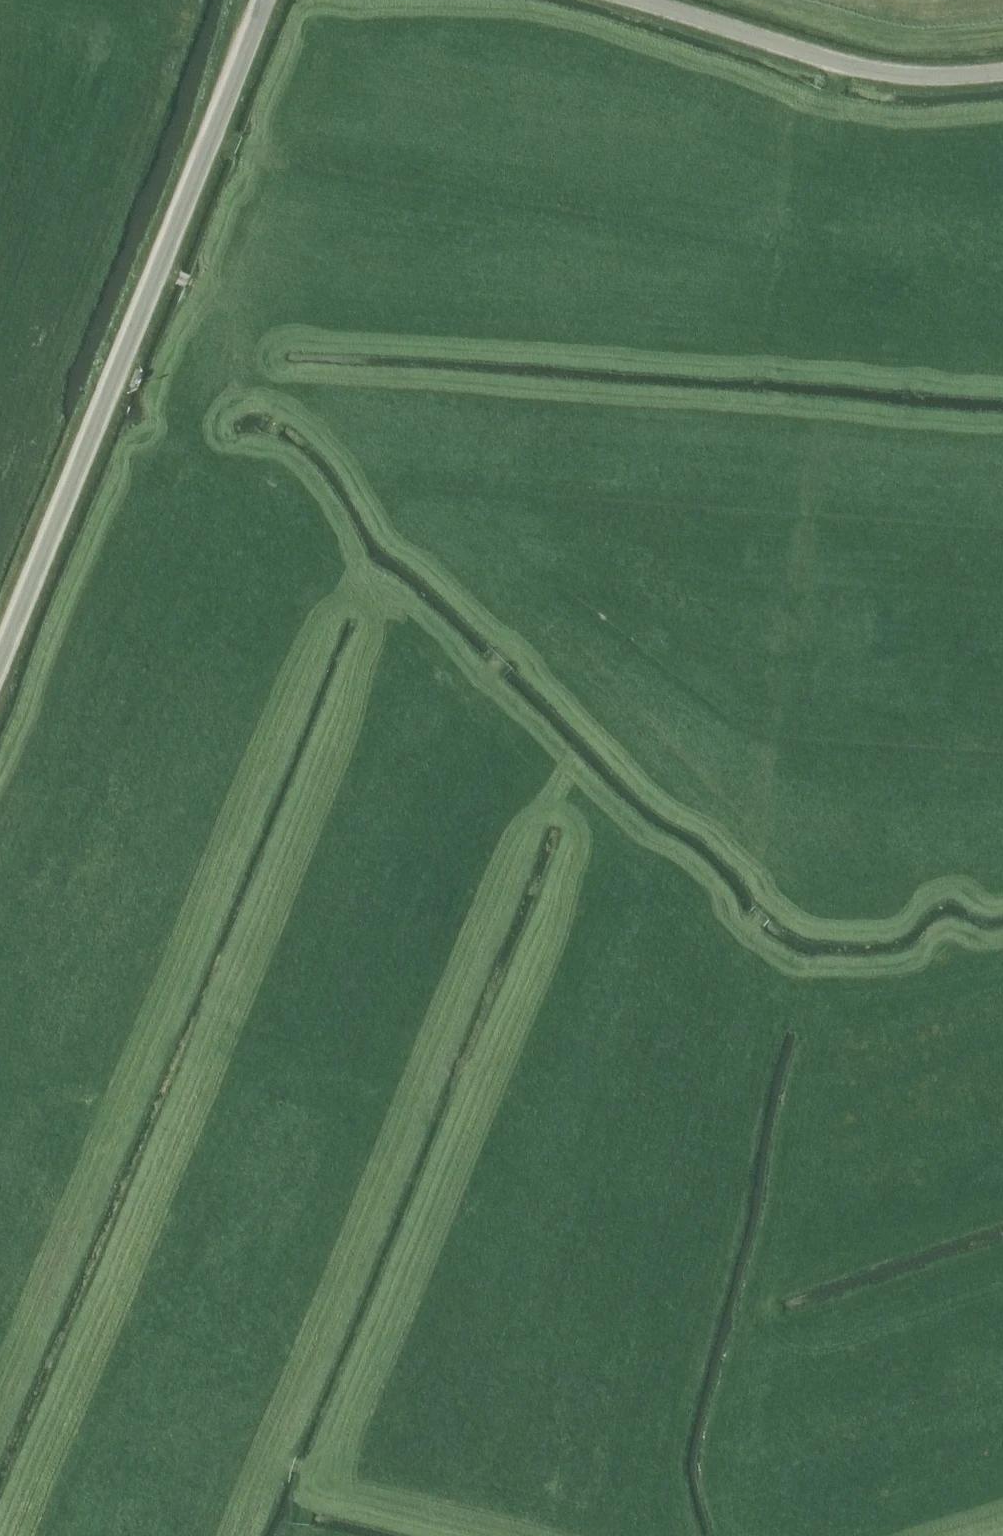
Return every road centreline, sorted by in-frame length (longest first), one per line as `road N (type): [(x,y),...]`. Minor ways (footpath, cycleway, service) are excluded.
road 1 (unclassified): [(0,658),(193,202),(263,0)]
road 2 (unclassified): [(1002,74),(872,74),(628,0)]

